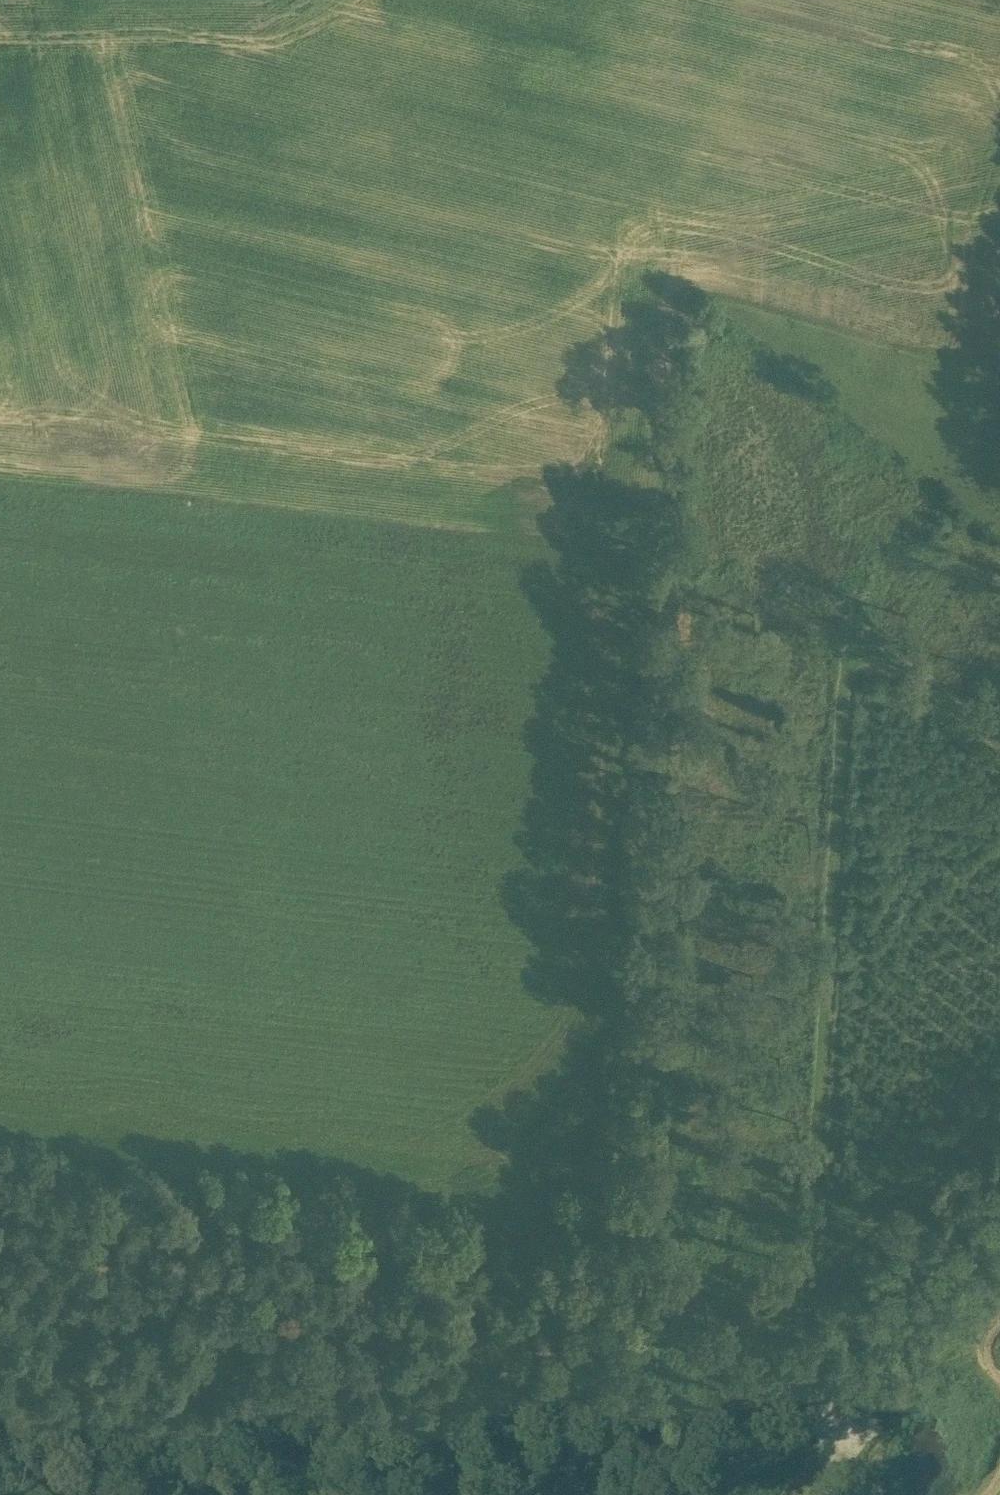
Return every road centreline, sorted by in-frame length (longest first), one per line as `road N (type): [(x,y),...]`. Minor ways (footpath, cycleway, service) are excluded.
road 1 (track): [(659,575),(0,499)]
road 2 (track): [(870,645),(999,745)]

